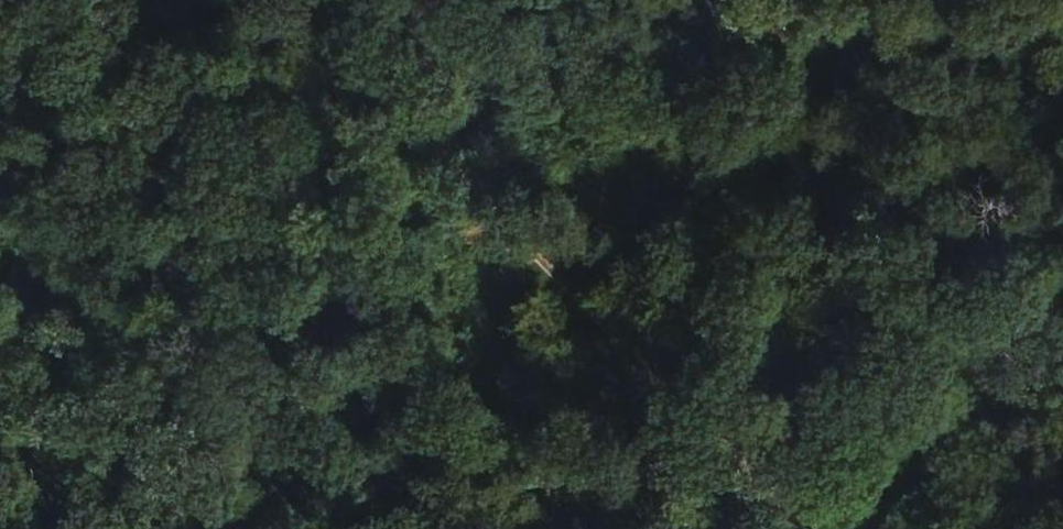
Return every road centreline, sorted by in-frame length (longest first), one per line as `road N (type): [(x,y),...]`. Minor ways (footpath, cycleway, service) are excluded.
road 1 (track): [(291,0),(544,277),(800,528)]
road 2 (track): [(335,528),(776,0)]

